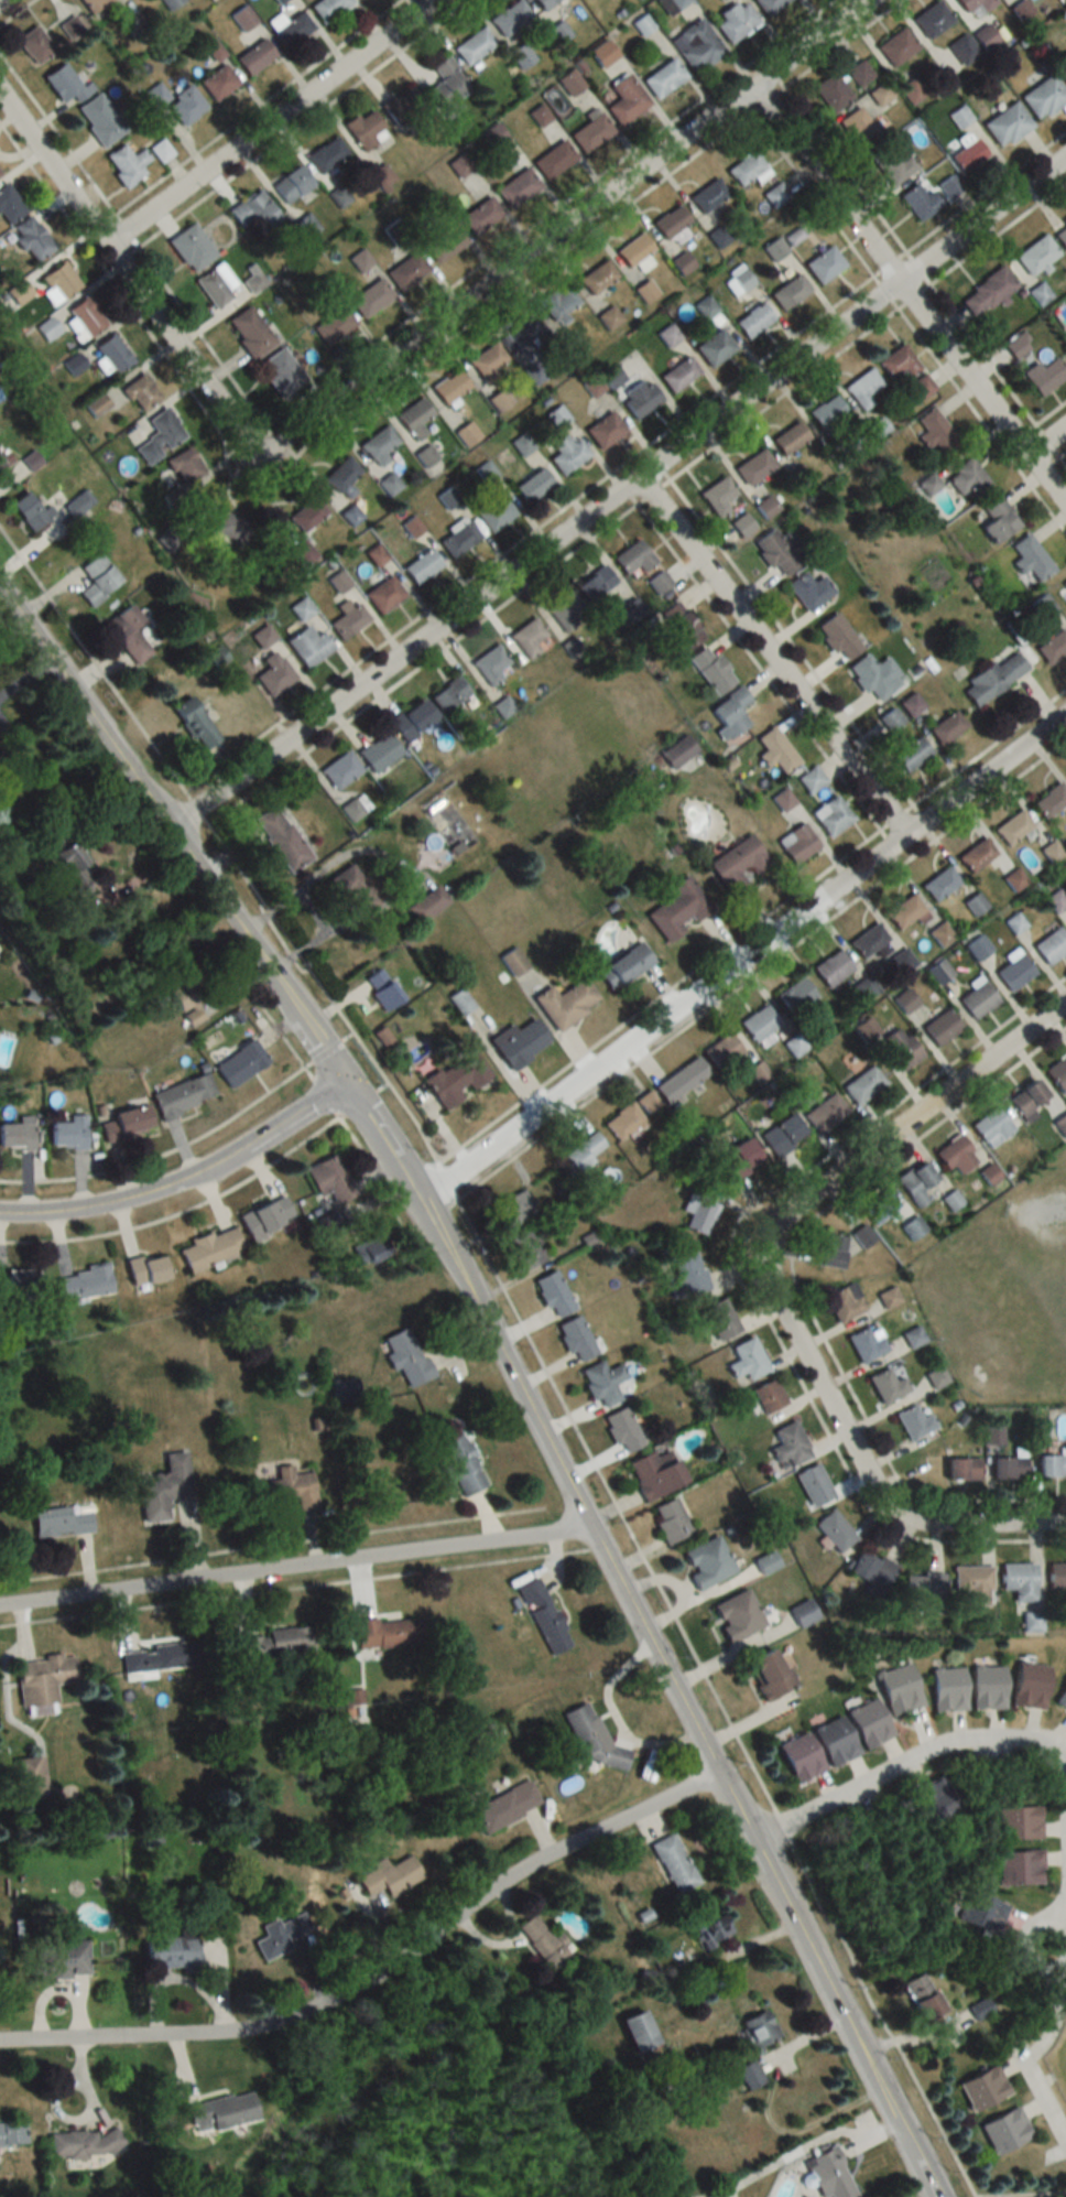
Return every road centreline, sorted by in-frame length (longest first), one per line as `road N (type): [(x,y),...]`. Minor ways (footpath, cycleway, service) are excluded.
road 1 (tertiary): [(944,2196),(425,1197),(0,584)]
road 2 (residential): [(176,829),(1065,155)]
road 3 (residential): [(425,1197),(1065,713)]
road 4 (residential): [(0,2039),(242,2028),(276,2020),(362,1979),(521,1868),(720,1767)]
road 5 (residential): [(258,445),(295,432),(863,0)]
road 6 (residential): [(0,1604),(595,1524)]
road 7 (residential): [(754,82),(1065,497)]
road 8 (residential): [(774,1244),(775,1290),(880,1495),(915,1519),(939,1524),(1065,1524)]
road 9 (residential): [(640,483),(905,835)]
road 10 (residential): [(0,93),(258,445)]
road 11 (residential): [(111,246),(438,0)]
road 12 (residential): [(0,1214),(74,1212),(166,1189),(276,1130),(348,1081)]
road 13 (residential): [(774,1244),(802,1203),(1065,1002)]
road 14 (residential): [(758,1838),(937,1744),(980,1735),(1025,1738),(1056,1757),(1065,1783)]

